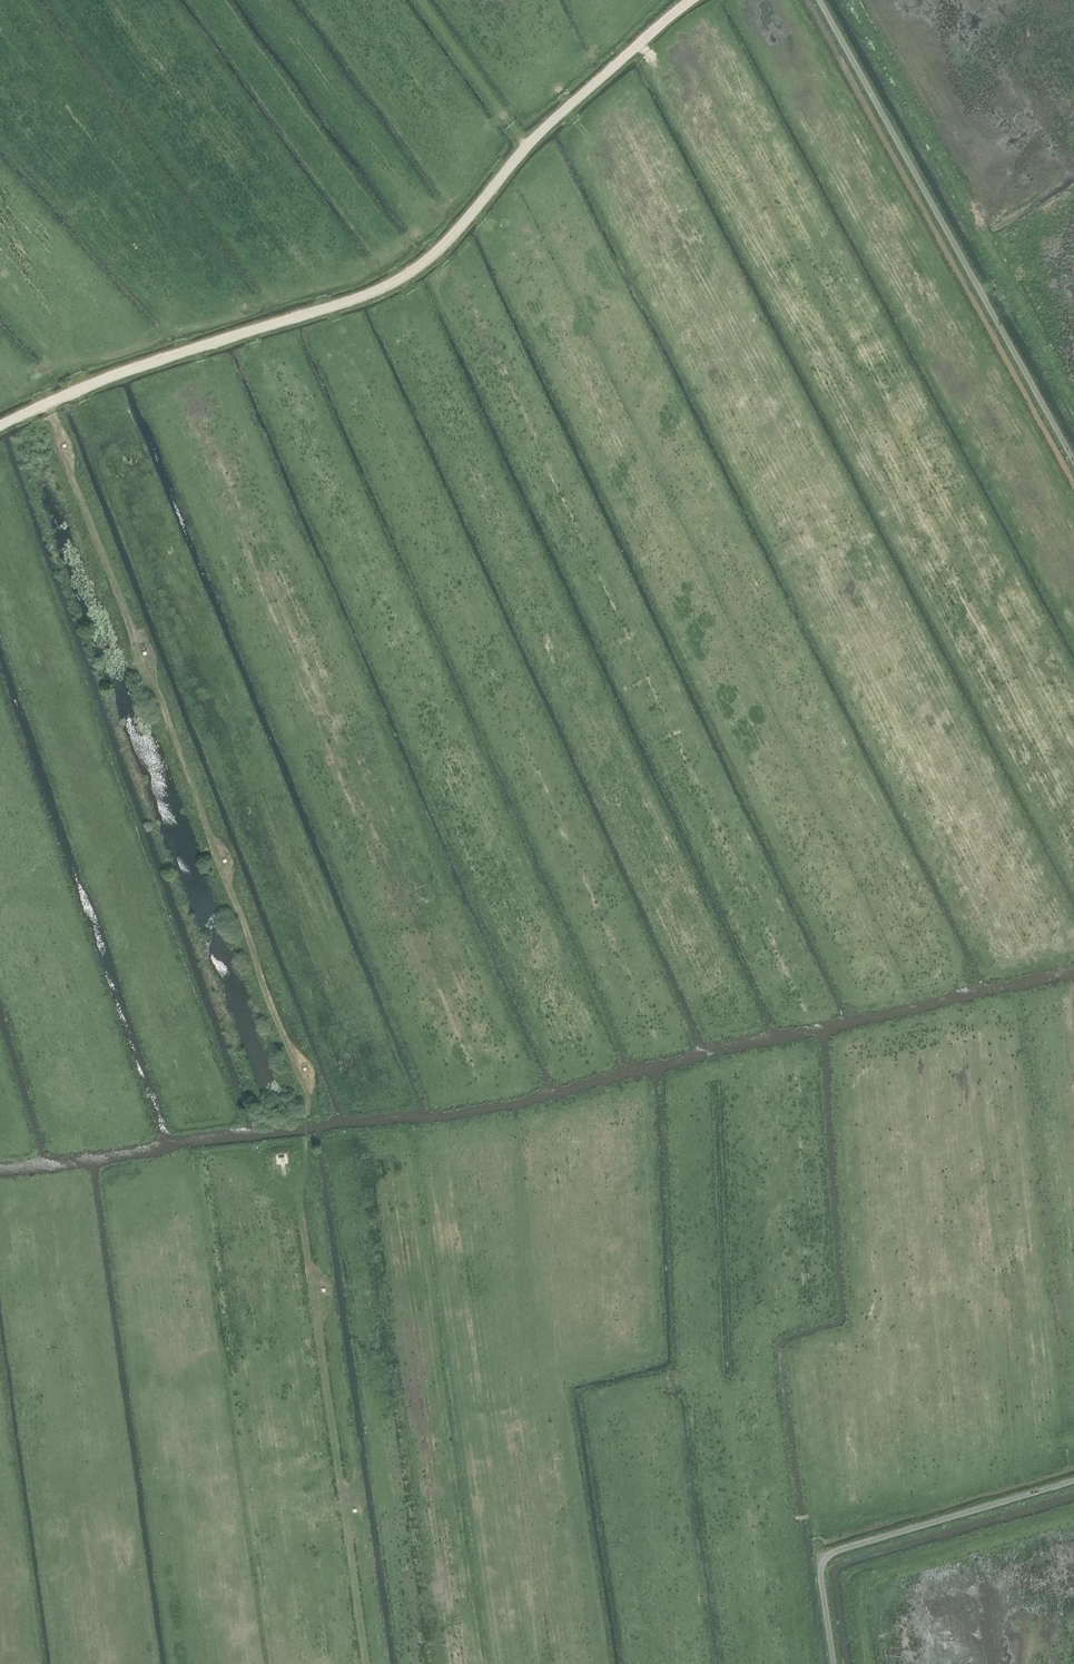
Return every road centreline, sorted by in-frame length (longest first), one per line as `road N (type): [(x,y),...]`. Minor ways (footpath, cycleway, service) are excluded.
road 1 (track): [(0,426),(106,378),(382,290),(440,249),(543,130),(691,0)]
road 2 (track): [(527,146),(420,0)]

